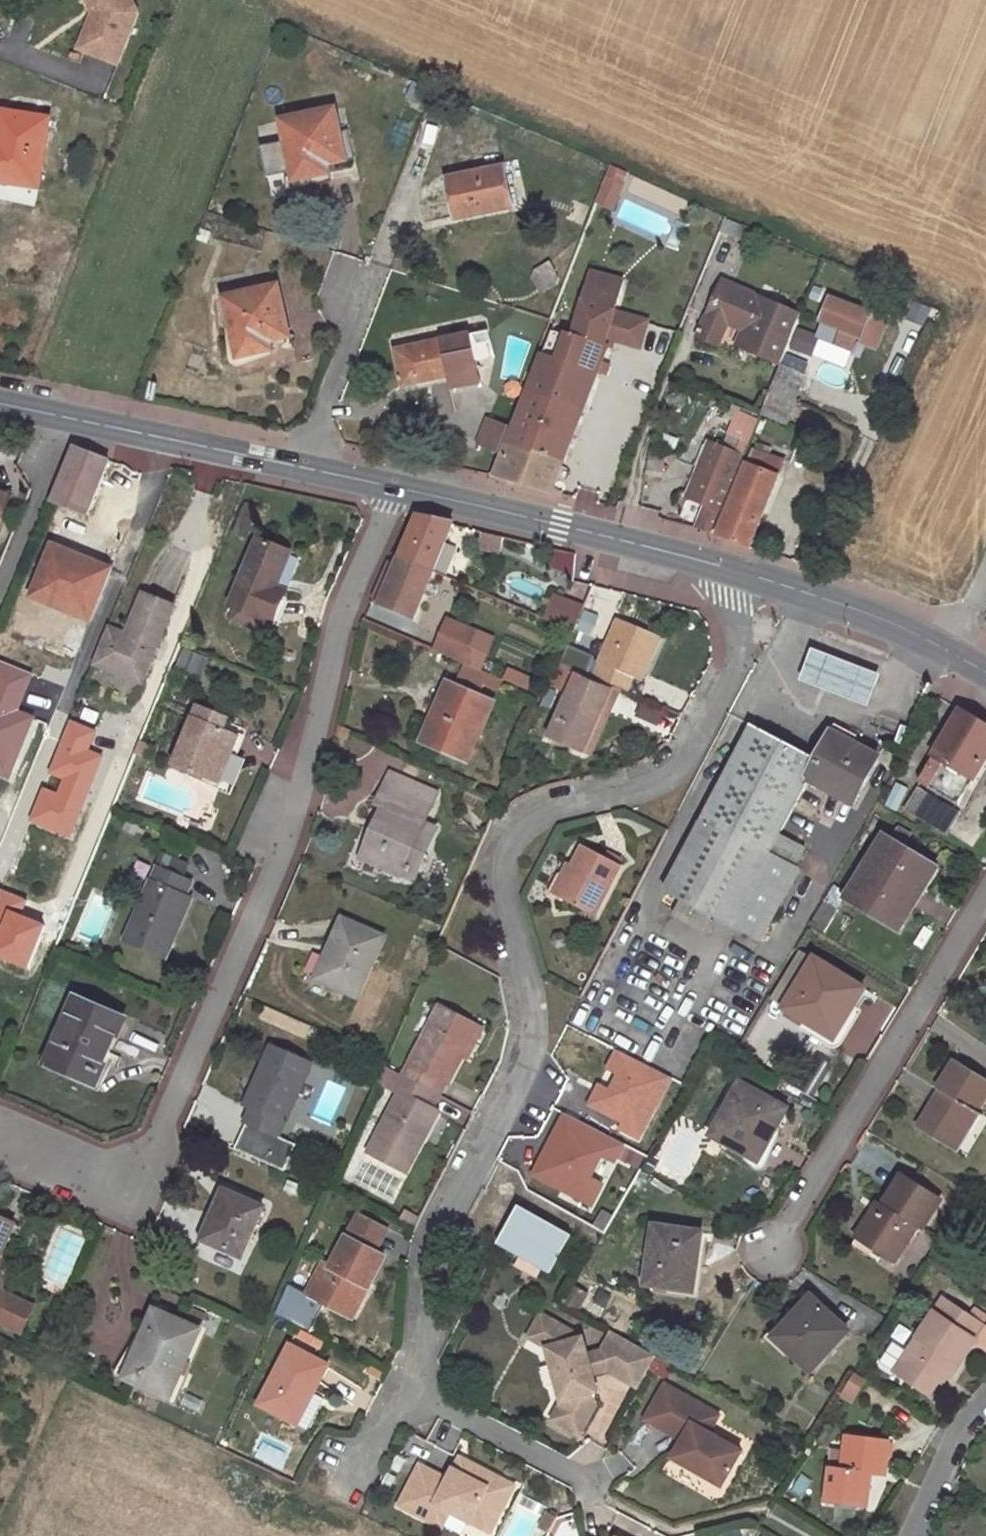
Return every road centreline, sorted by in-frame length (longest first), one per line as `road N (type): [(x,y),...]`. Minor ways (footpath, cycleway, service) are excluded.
road 1 (residential): [(727,568),(729,676),(687,759),(666,776),(528,815),(495,857),(524,1046),(426,1244),(405,1388)]
road 2 (residential): [(3,1141),(136,1191),(286,830),(333,624),(393,487)]
road 3 (residential): [(770,1254),(985,891)]
road 4 (tertiary): [(393,487),(0,404)]
road 5 (tertiary): [(727,568),(393,487)]
road 6 (tertiary): [(985,675),(916,638),(727,568)]
road 7 (residential): [(584,1483),(405,1388)]
road 8 (residential): [(912,1535),(956,1437),(985,1403)]

